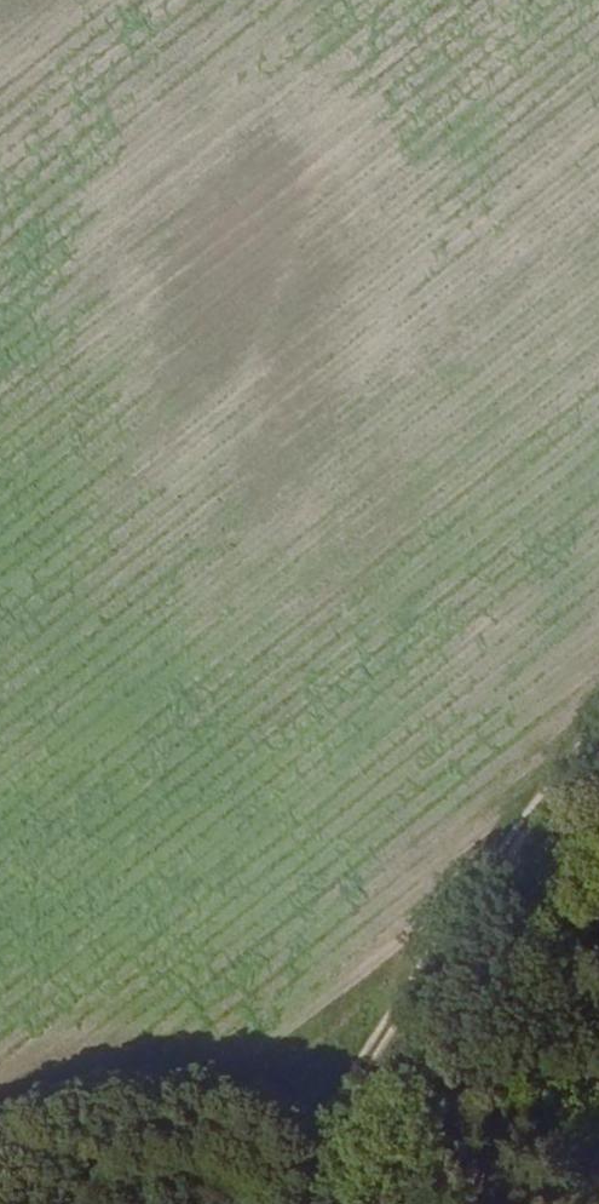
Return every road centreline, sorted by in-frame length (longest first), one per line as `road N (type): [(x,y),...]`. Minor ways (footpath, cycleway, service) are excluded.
road 1 (track): [(598,730),(541,800),(269,1203)]

